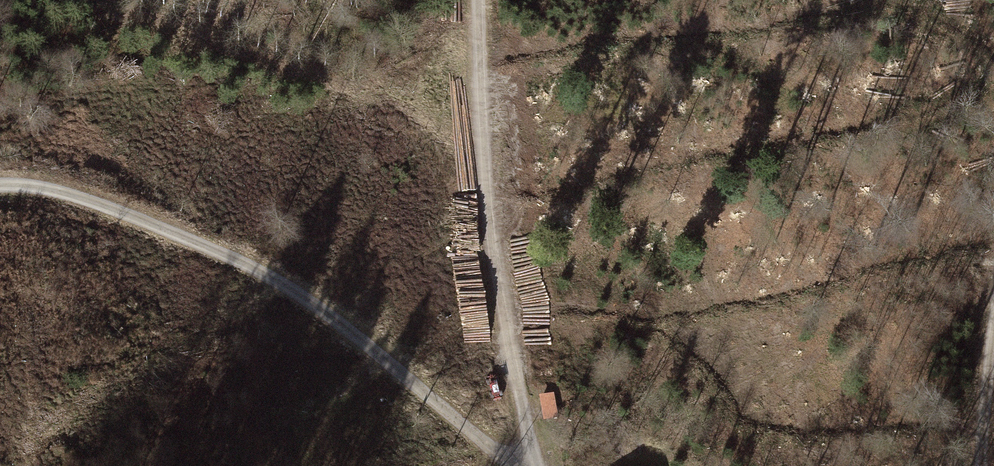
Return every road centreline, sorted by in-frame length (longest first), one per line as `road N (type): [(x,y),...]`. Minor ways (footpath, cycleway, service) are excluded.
road 1 (track): [(512,465),(357,336),(283,288),(70,193),(0,182)]
road 2 (track): [(479,0),(483,207),(527,422),(528,465)]
road 3 (track): [(993,337),(980,465)]

